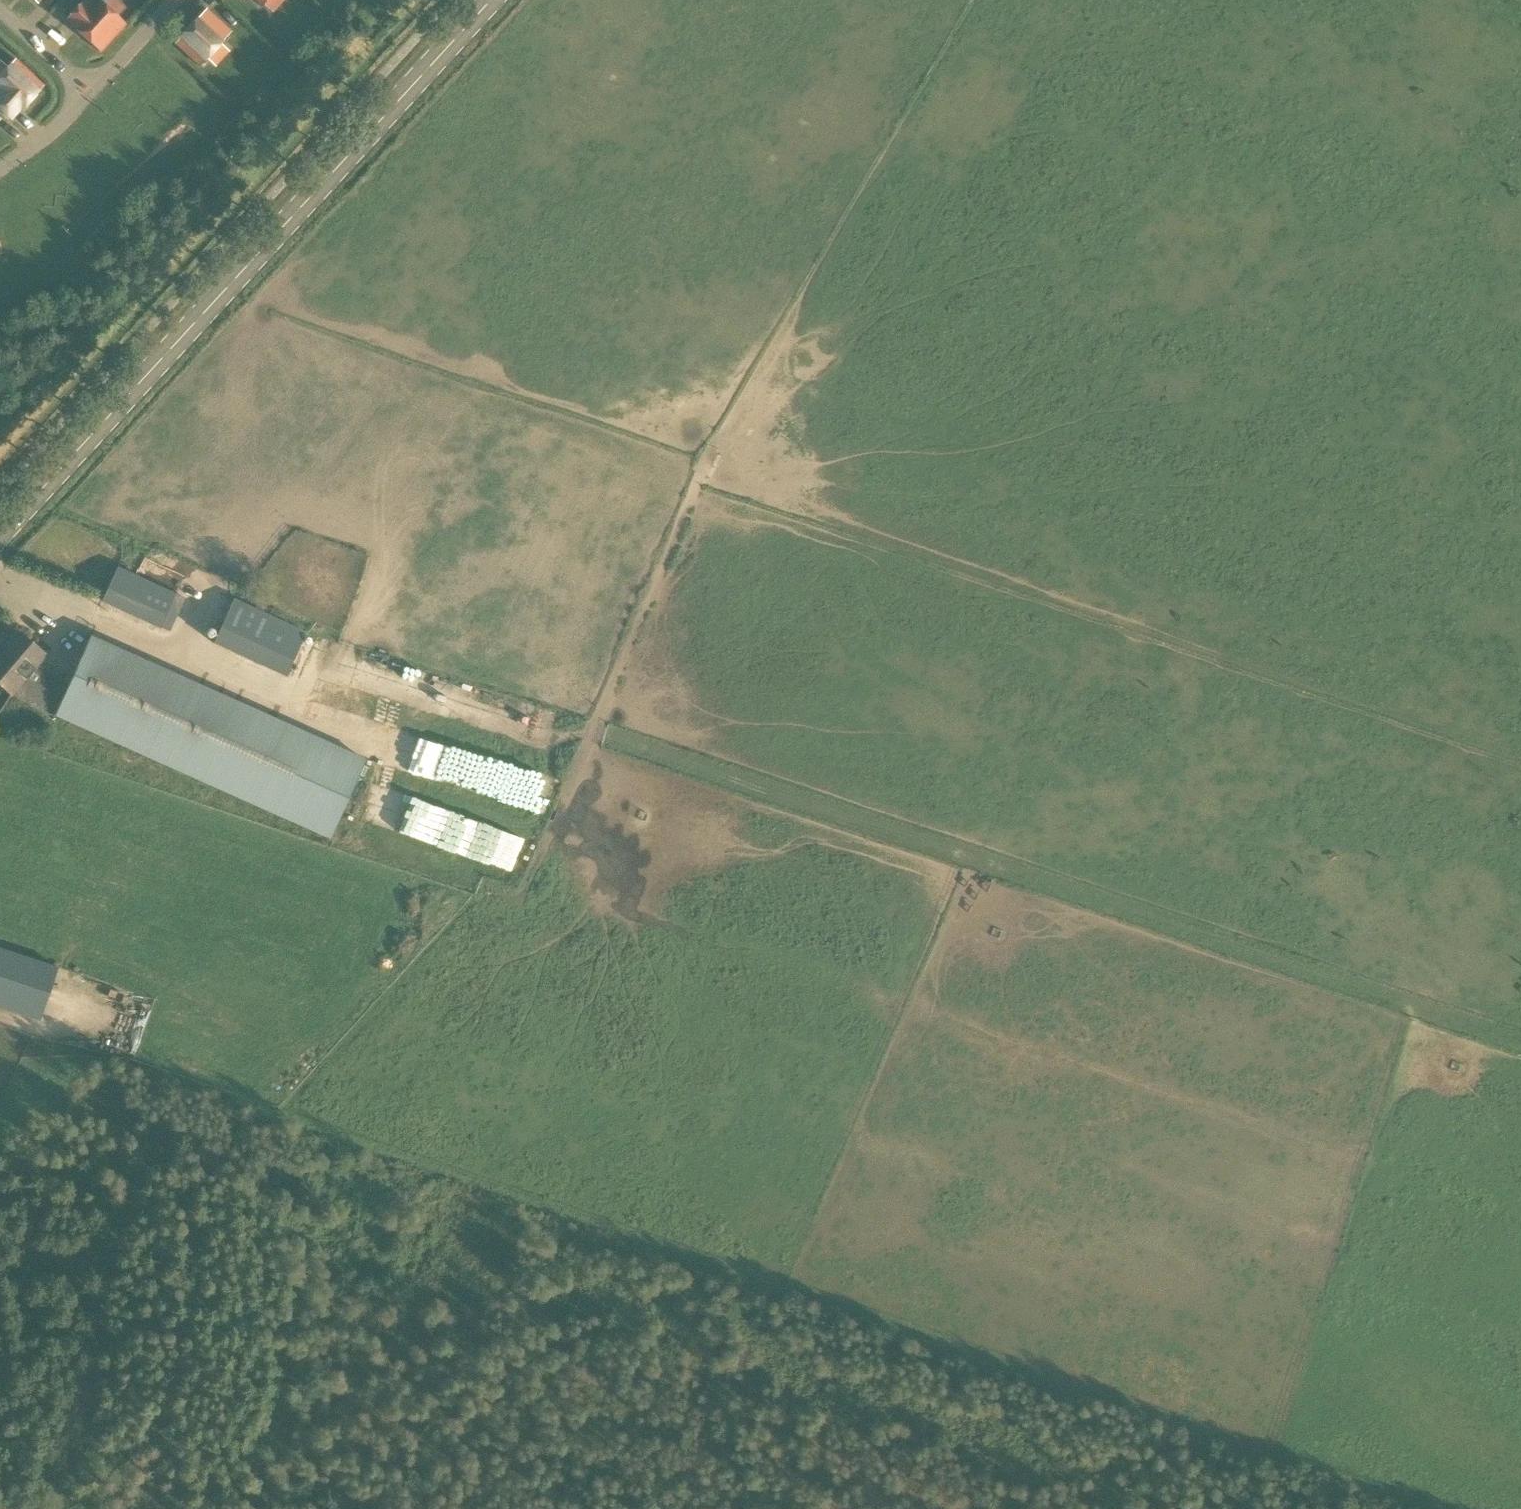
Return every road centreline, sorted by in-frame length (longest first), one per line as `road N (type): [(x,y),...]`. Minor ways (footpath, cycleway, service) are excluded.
road 1 (track): [(550,733),(600,736),(1520,1044)]
road 2 (secondary): [(0,537),(489,0)]

